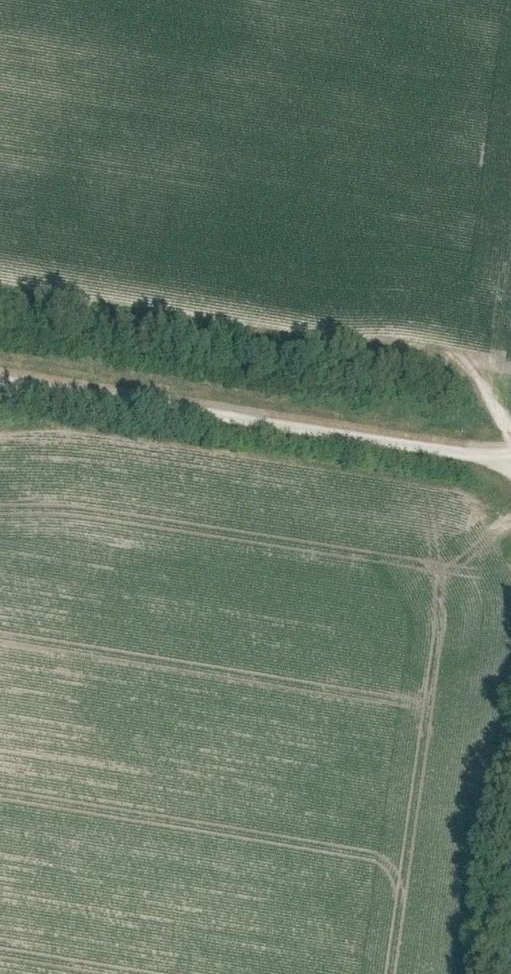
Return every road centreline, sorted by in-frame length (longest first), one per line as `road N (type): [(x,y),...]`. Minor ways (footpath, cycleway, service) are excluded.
road 1 (track): [(510,448),(468,450),(0,374)]

